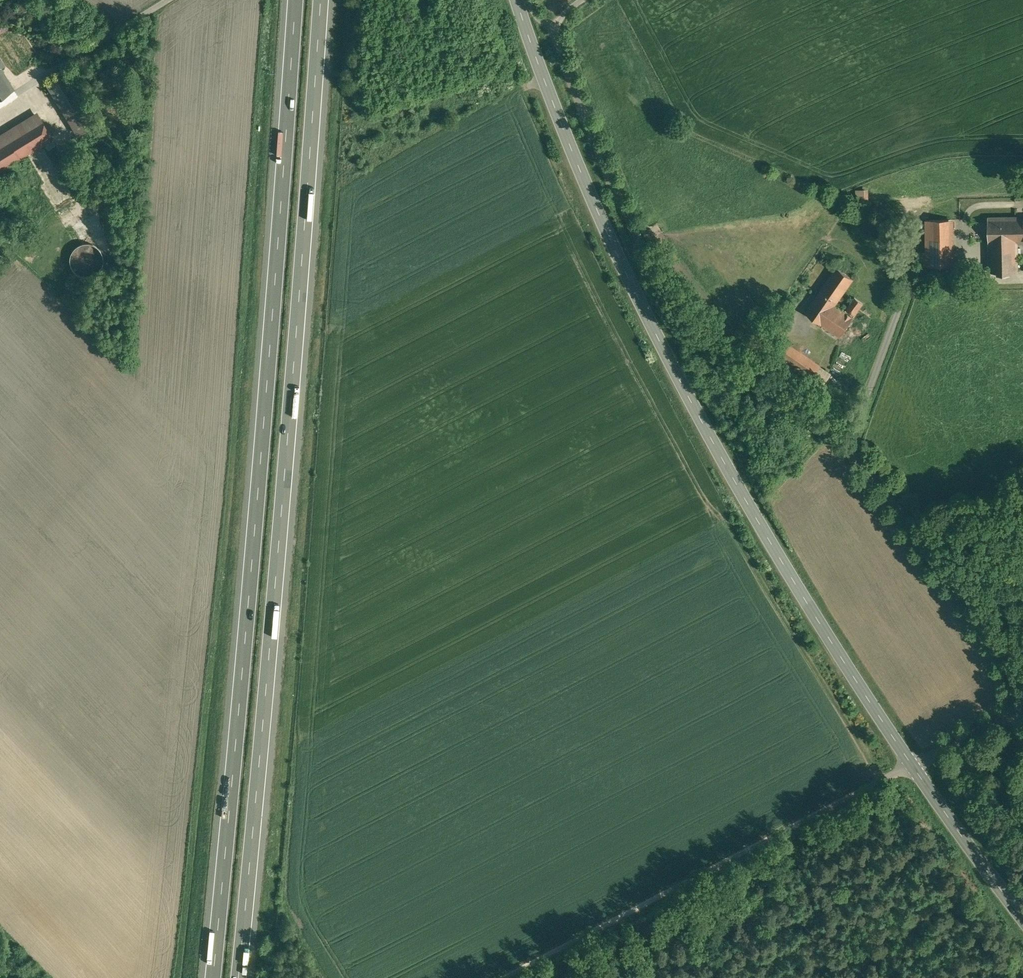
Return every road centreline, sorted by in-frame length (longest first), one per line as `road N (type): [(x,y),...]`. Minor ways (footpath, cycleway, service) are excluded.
road 1 (motorway): [(291,0),(209,977)]
road 2 (motorway): [(244,977),(325,0)]
road 3 (unclassified): [(586,0),(552,28),(610,187),(686,326),(878,495),(975,608),(1016,704)]
road 4 (secondary): [(516,0),(586,186),(682,386),(918,776)]
road 5 (secondary): [(918,776),(1022,919)]
road 6 (residential): [(1016,704),(918,776)]

